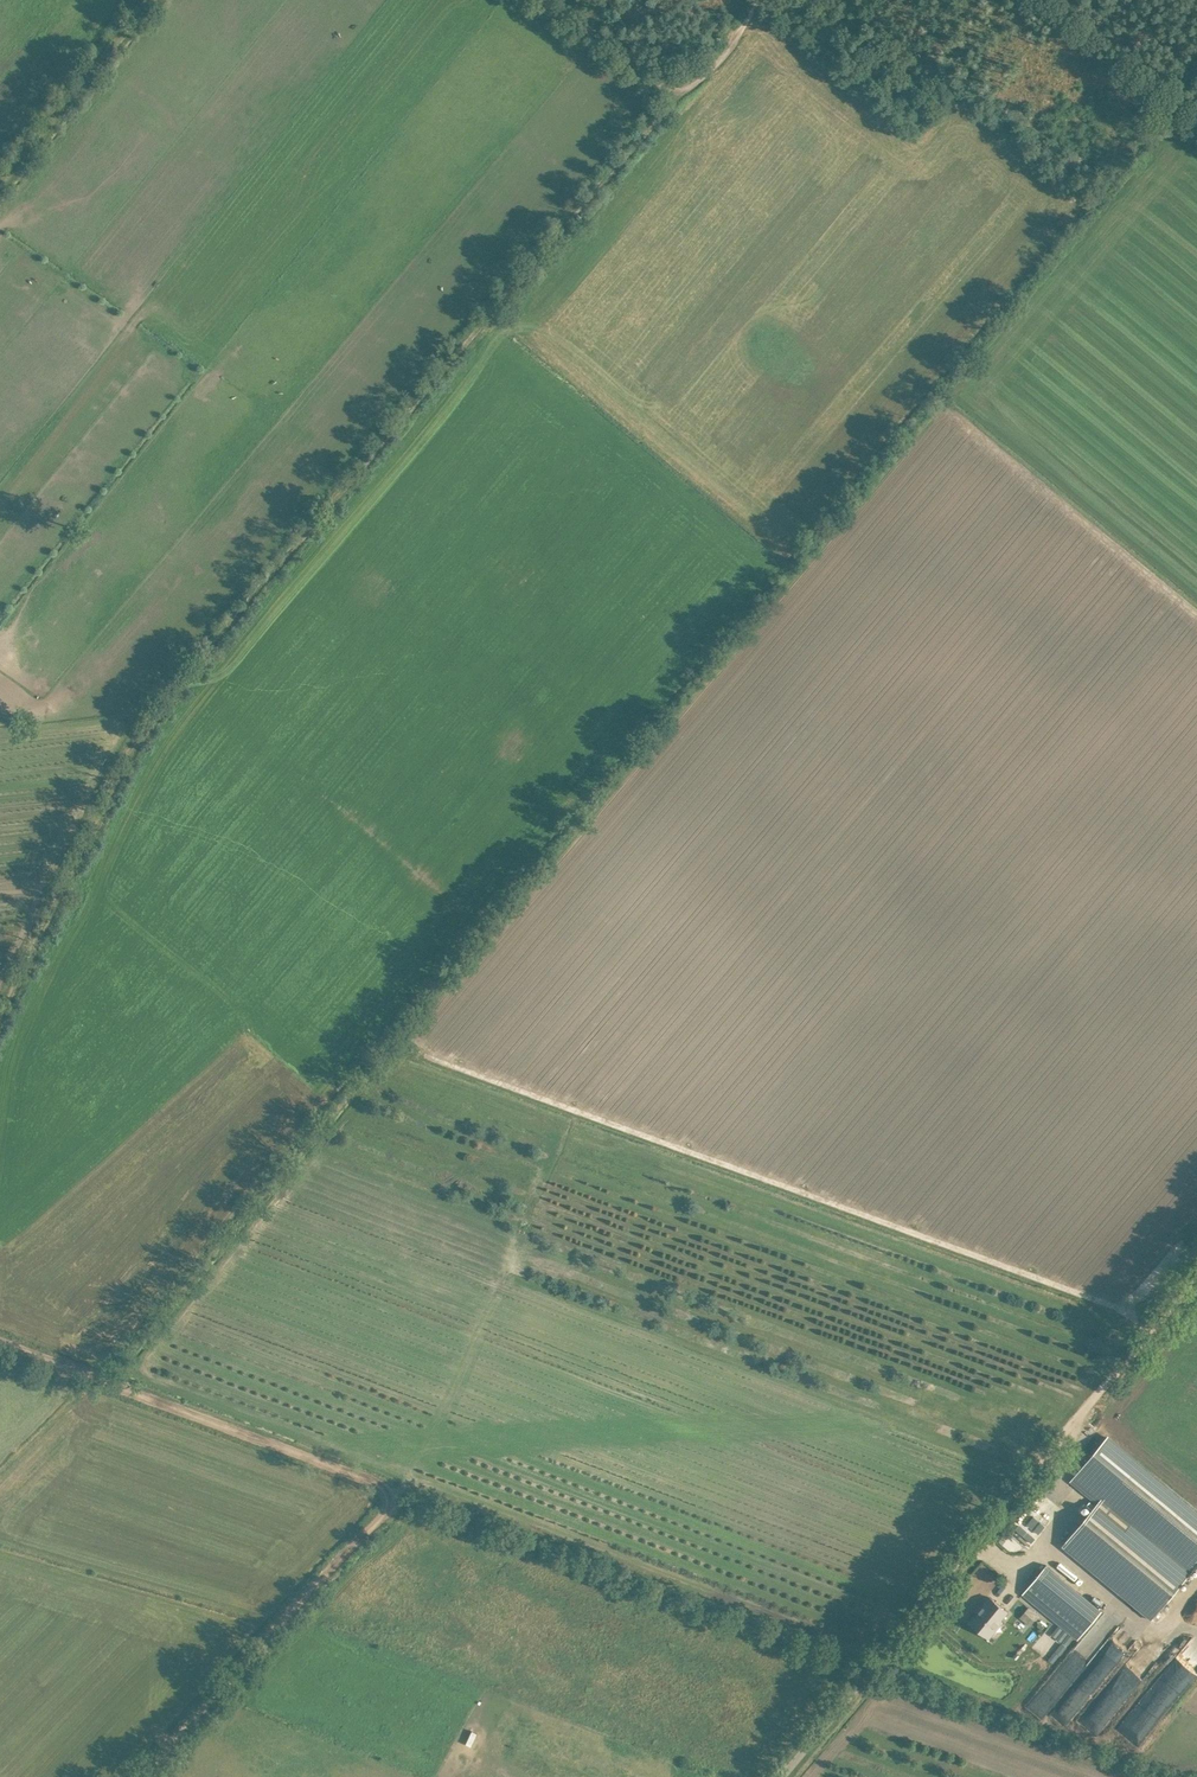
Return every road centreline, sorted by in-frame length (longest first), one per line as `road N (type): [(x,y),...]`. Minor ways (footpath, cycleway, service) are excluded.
road 1 (track): [(0,1026),(143,740),(676,91)]
road 2 (track): [(146,1776),(389,1508),(382,1490),(367,1481),(0,1338)]
road 3 (unclassified): [(795,1776),(1171,1310)]
road 4 (track): [(144,0),(0,170)]
road 5 (track): [(676,91),(539,0)]
road 6 (track): [(676,91),(726,49),(760,0)]

